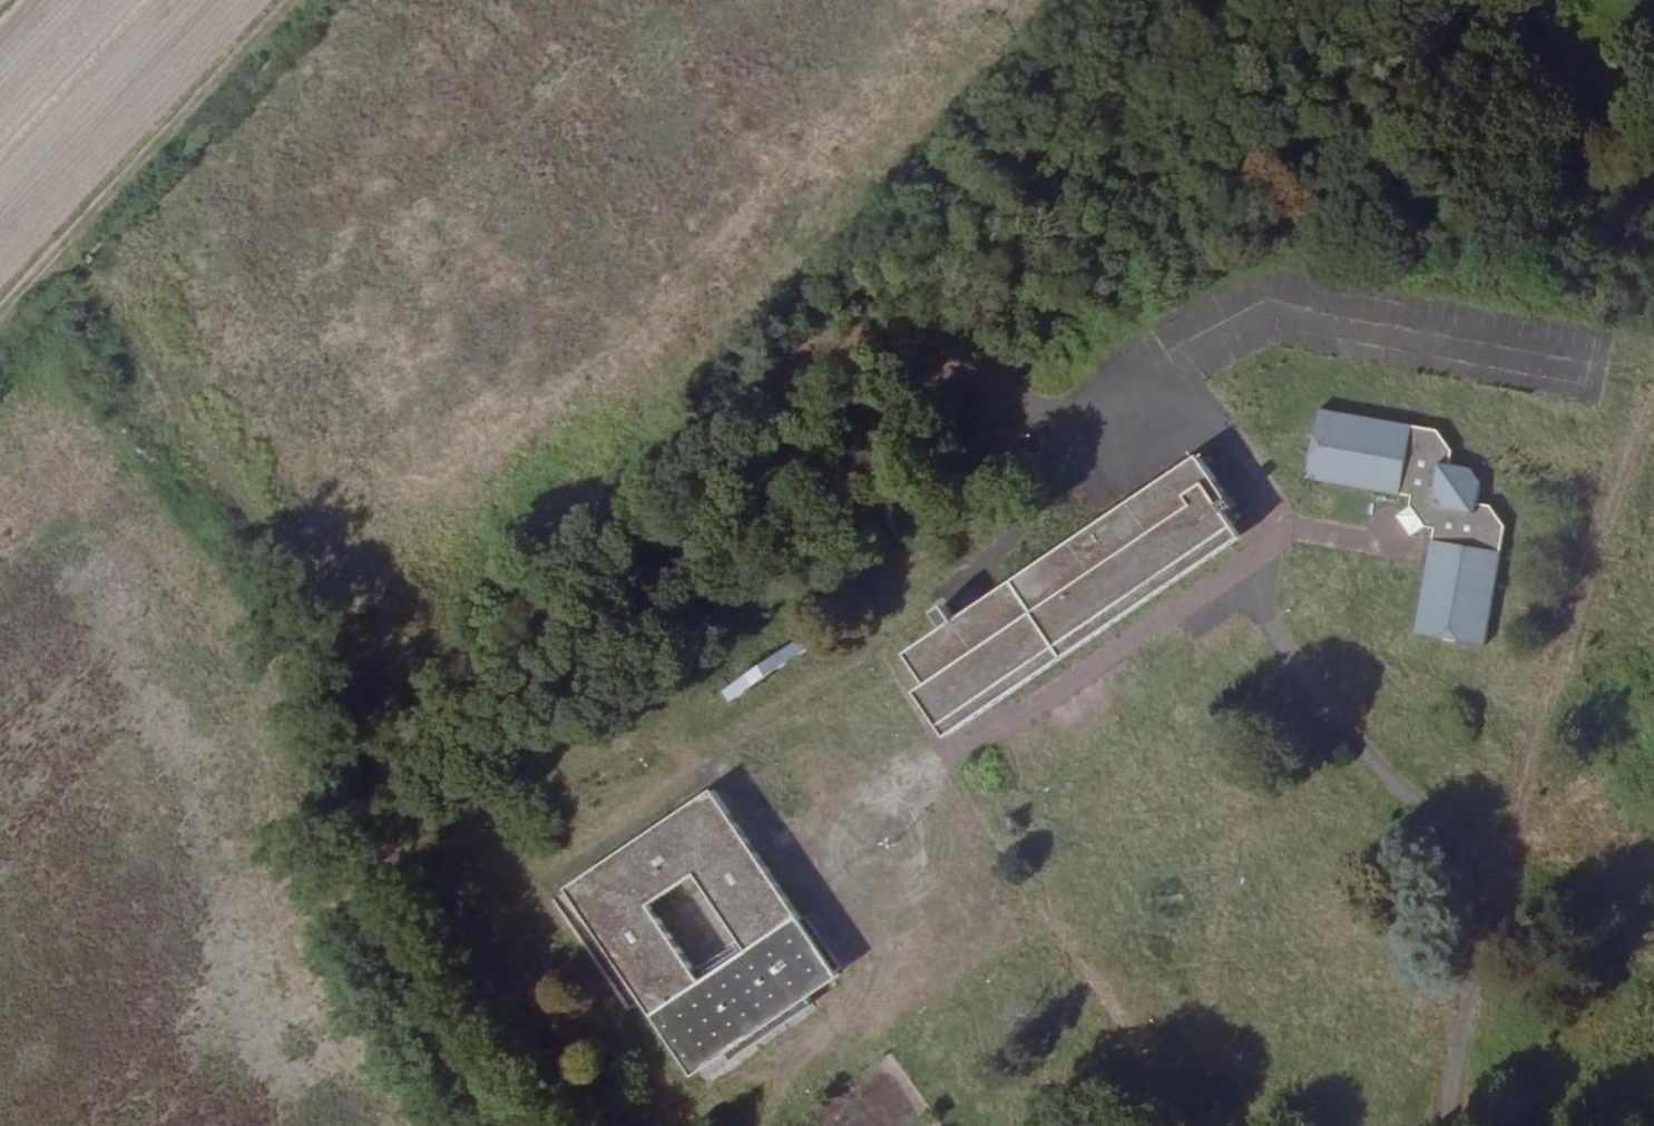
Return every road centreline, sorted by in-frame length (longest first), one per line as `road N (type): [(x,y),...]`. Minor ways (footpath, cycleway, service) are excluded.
road 1 (track): [(0,306),(287,0)]

